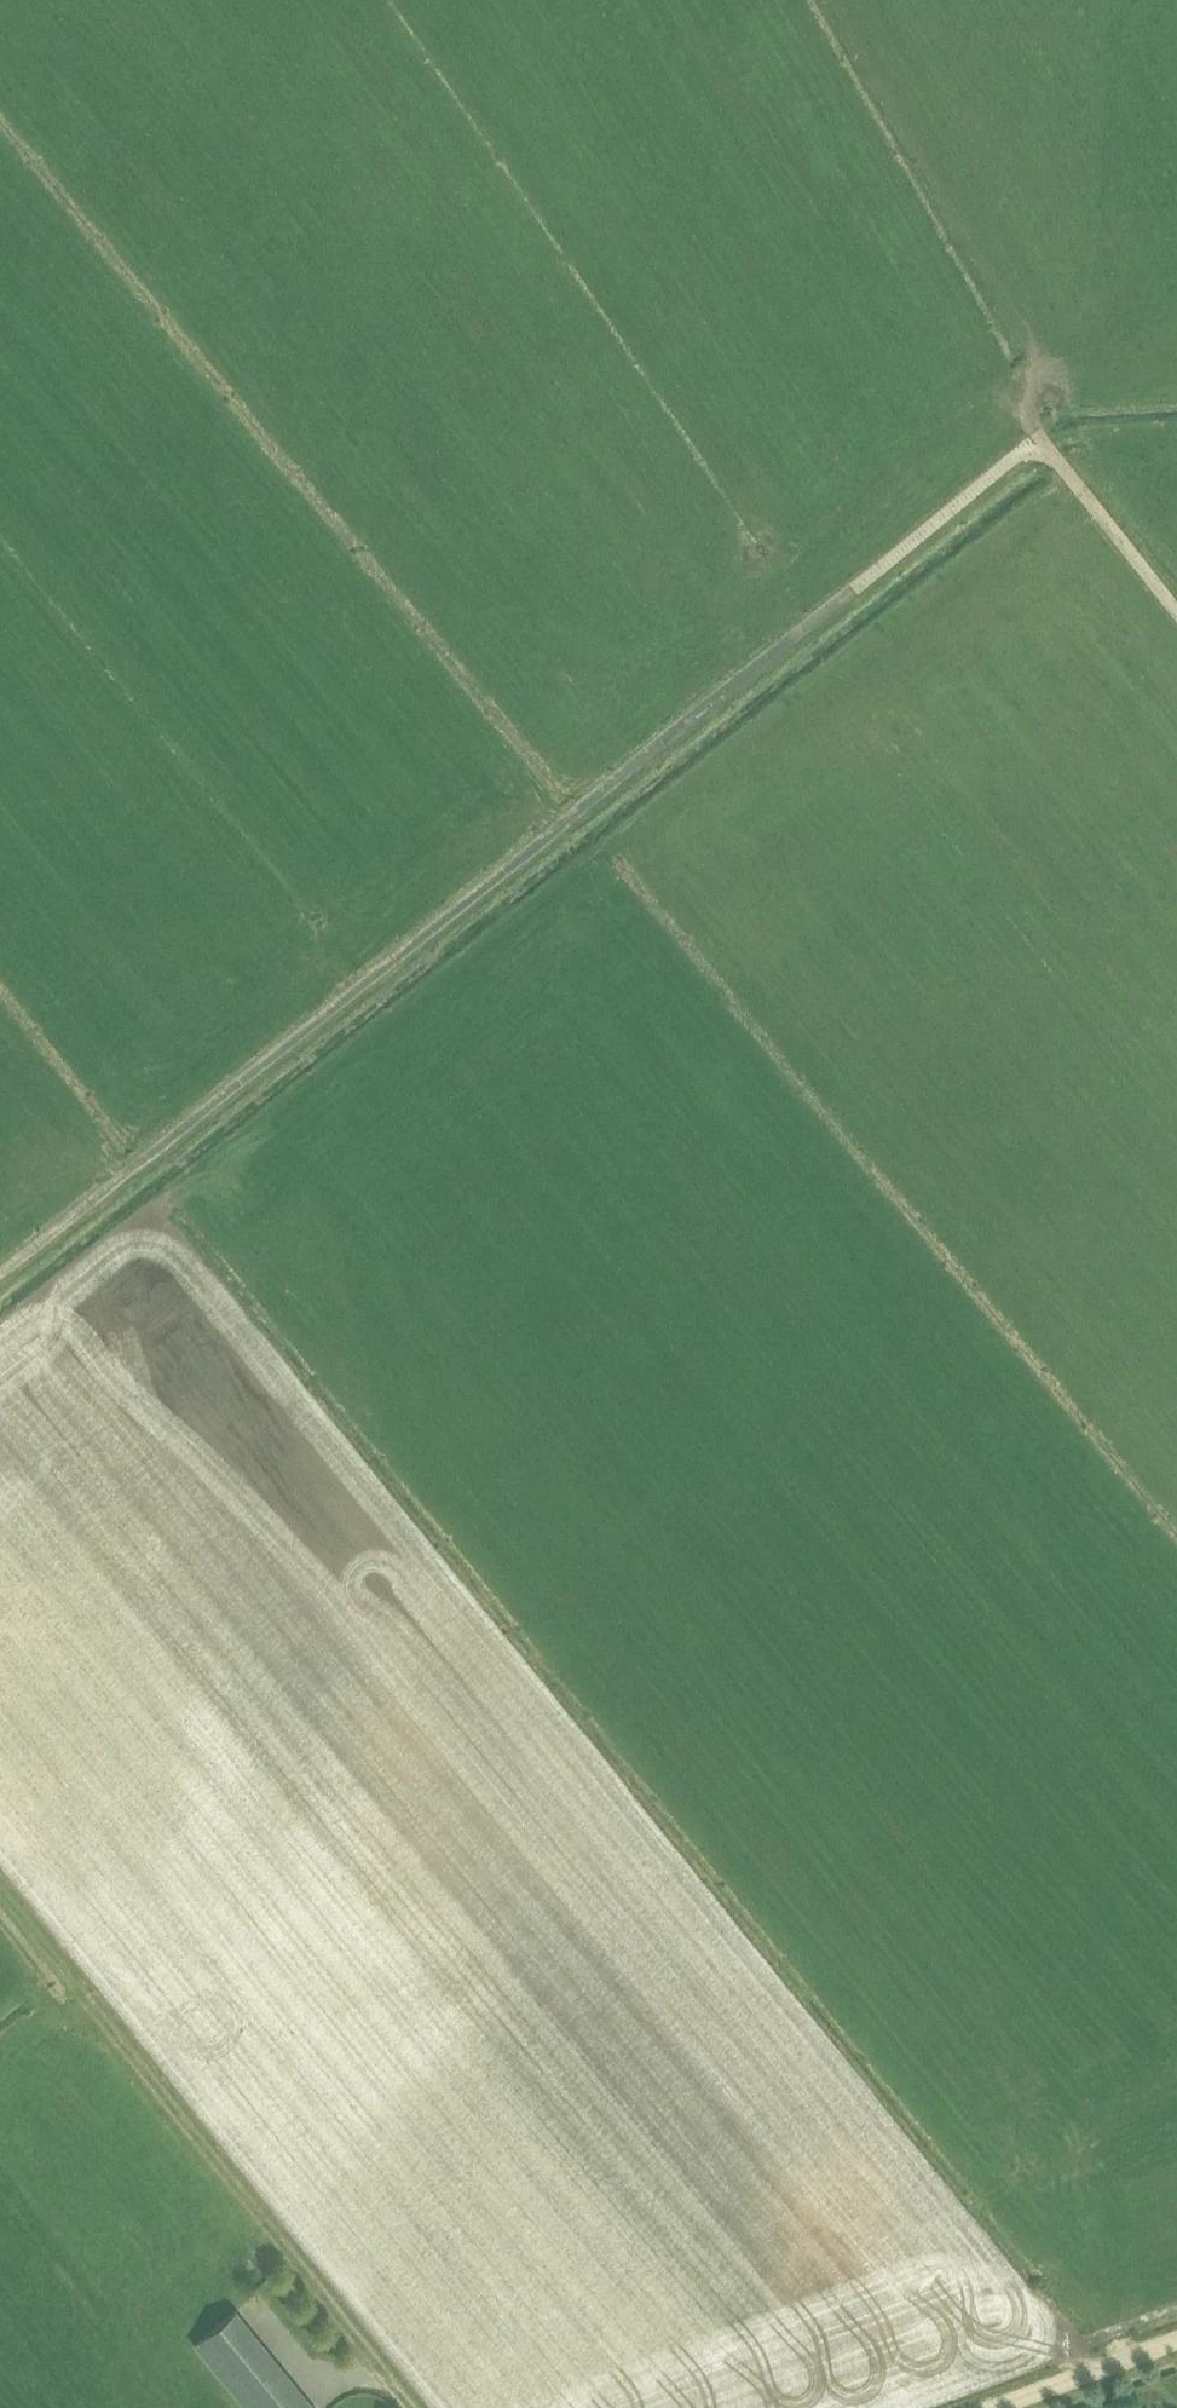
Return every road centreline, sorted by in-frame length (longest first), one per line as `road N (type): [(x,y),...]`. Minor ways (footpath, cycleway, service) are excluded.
road 1 (track): [(996,2407),(1176,2338)]

